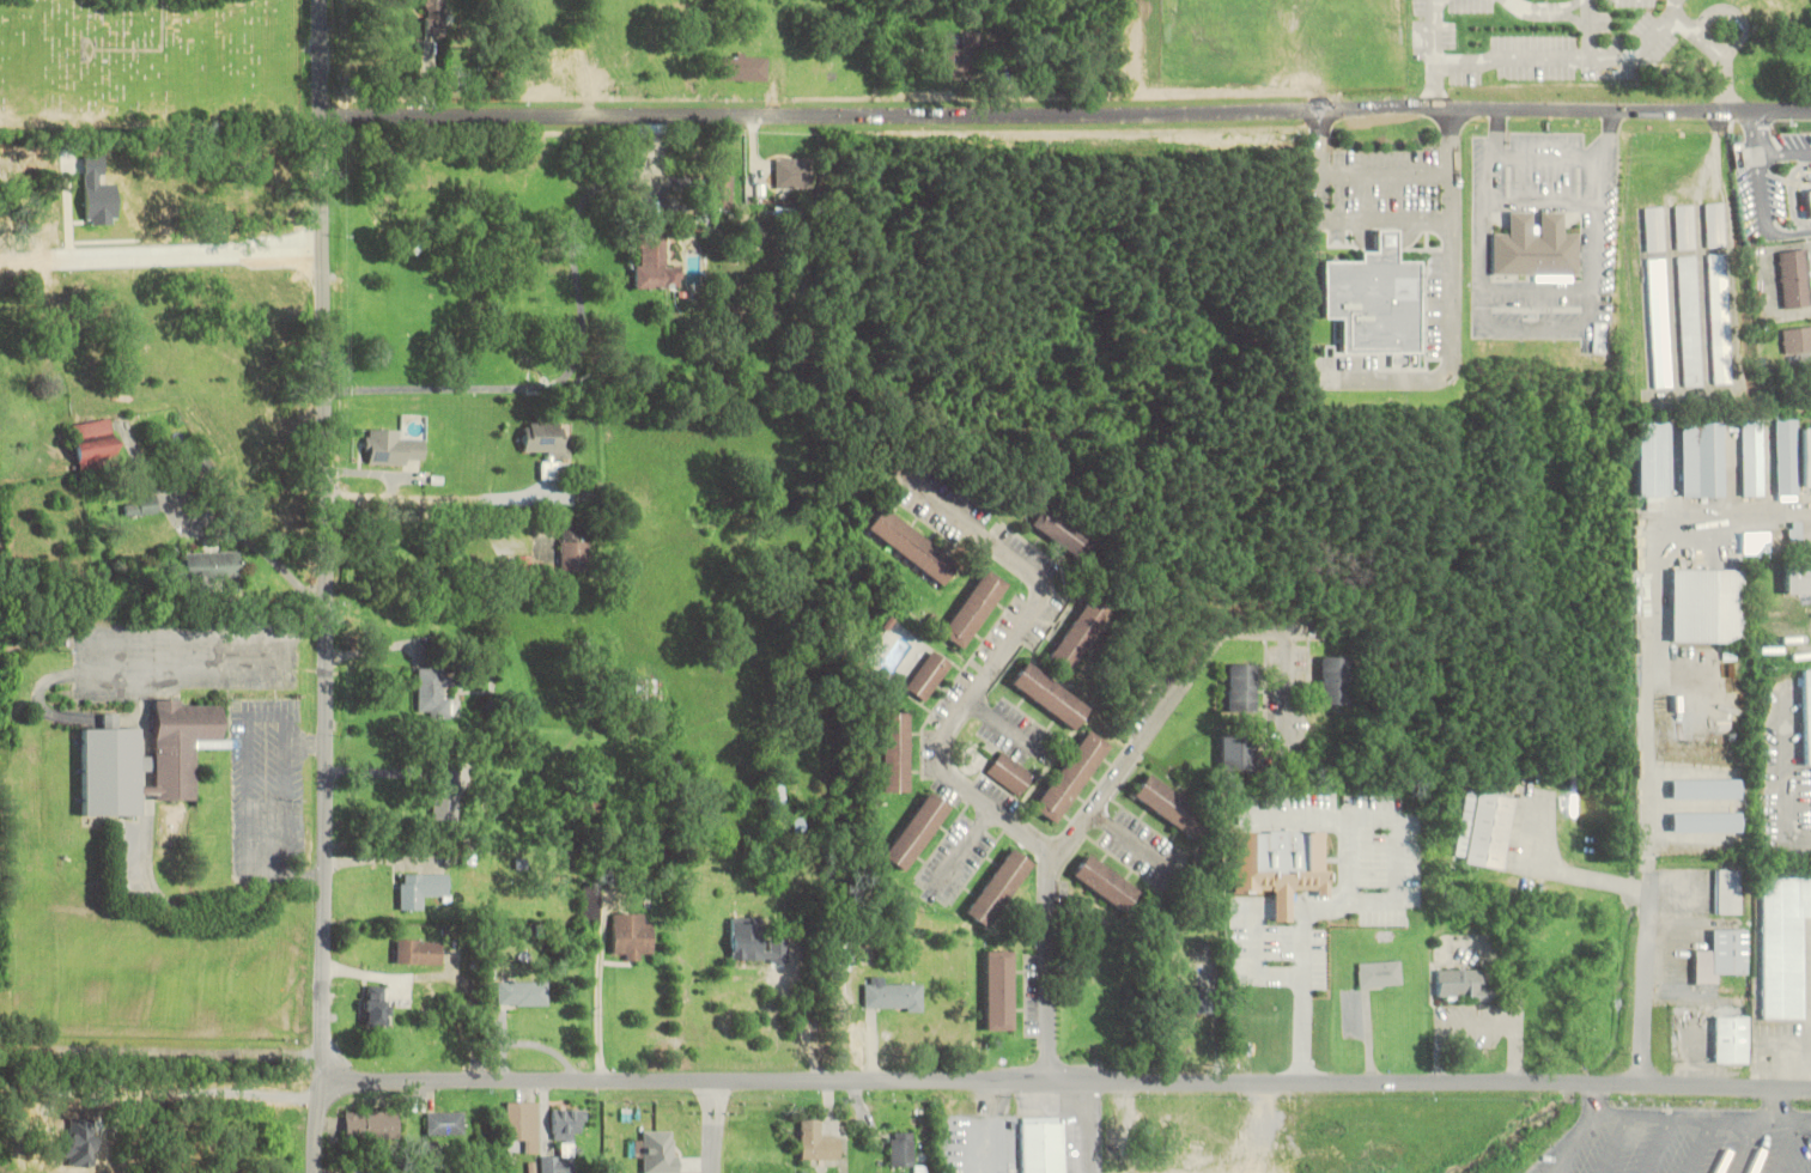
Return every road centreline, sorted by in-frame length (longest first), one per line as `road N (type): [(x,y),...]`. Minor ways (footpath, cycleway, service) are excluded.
road 1 (tertiary): [(1810,1086),(1252,1070),(1047,1080),(320,1078)]
road 2 (tertiary): [(326,123),(1168,122),(1432,108),(1810,109)]
road 3 (tertiary): [(320,1172),(324,0)]
road 4 (residential): [(1061,859),(946,778),(946,734),(1047,586),(911,486)]
road 5 (residential): [(1094,814),(1223,631),(1414,637)]
road 6 (residential): [(1047,1080),(1050,873),(1061,859)]

